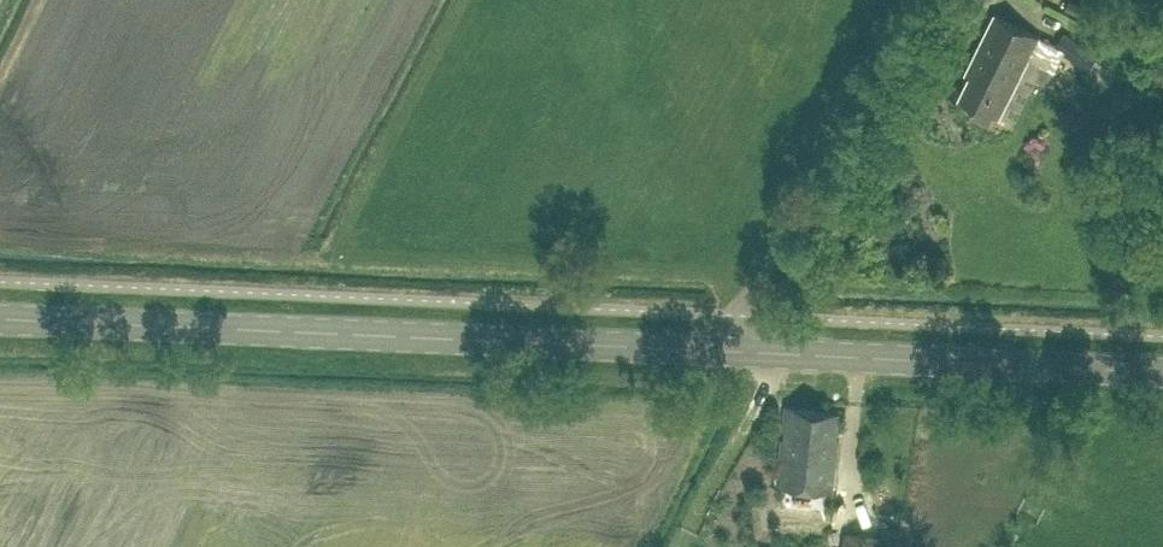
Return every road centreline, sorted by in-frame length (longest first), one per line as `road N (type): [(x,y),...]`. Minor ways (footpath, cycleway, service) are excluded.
road 1 (secondary): [(1162,370),(0,315)]

